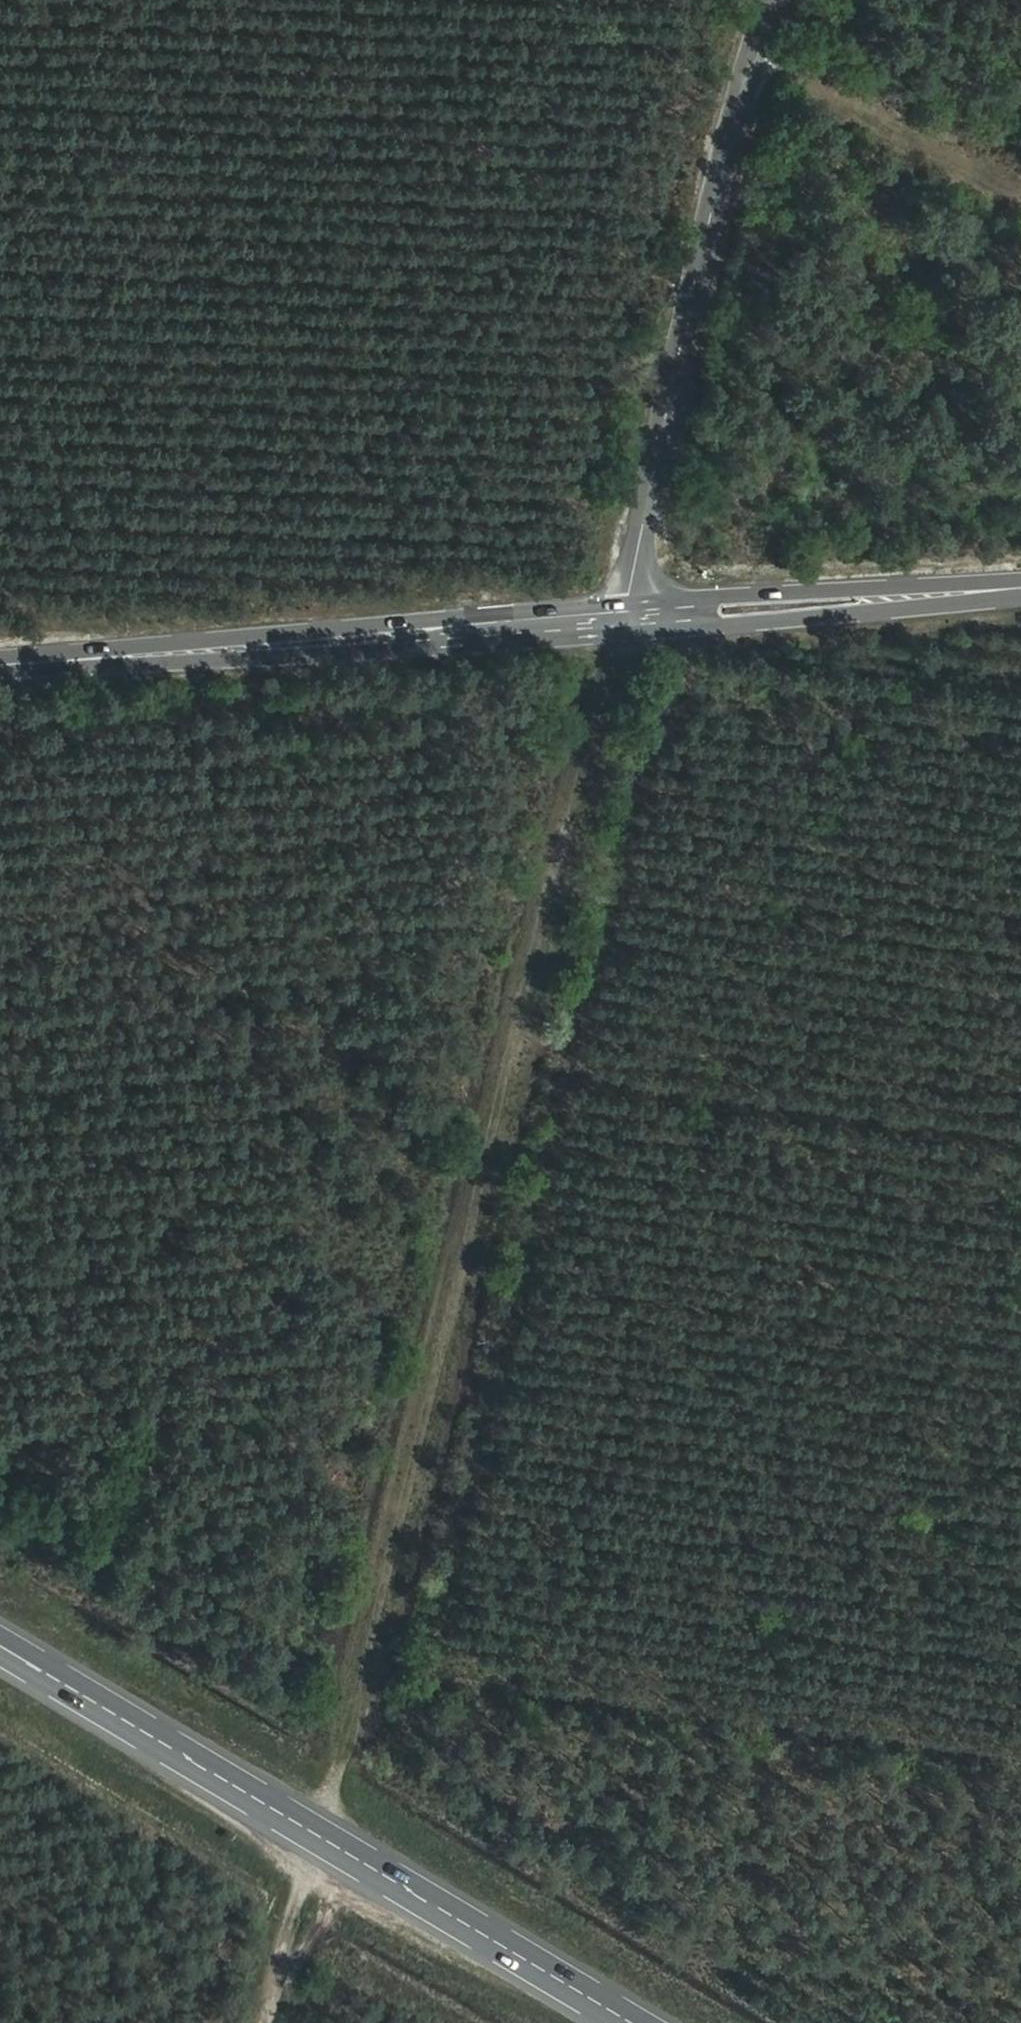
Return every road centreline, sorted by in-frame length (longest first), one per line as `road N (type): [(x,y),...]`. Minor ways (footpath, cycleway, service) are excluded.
road 1 (track): [(265,2022),(644,622)]
road 2 (secondary): [(0,1647),(631,2022)]
road 3 (secondary): [(0,672),(644,622)]
road 4 (unclassified): [(644,622),(725,184),(786,0)]
road 5 (secondary): [(644,622),(1020,593)]

